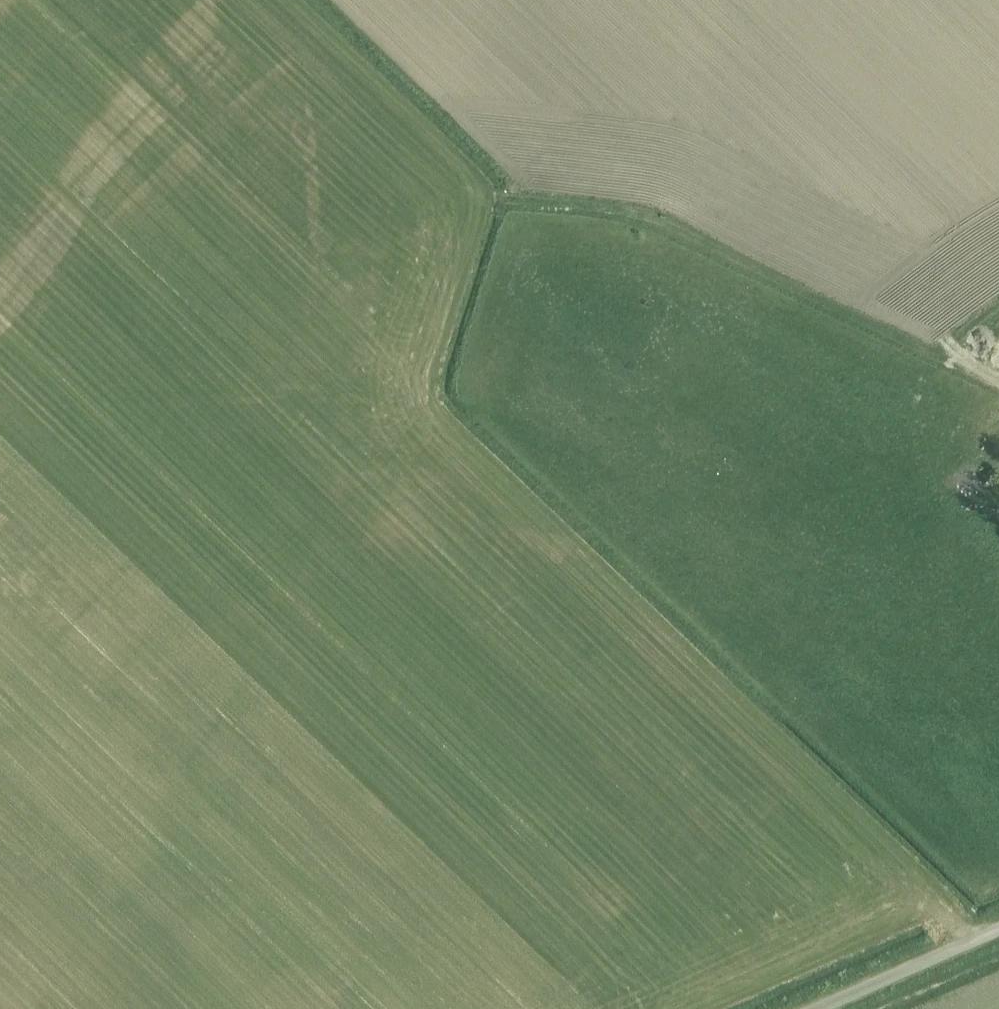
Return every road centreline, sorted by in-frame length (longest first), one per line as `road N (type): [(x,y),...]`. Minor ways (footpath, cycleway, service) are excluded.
road 1 (unclassified): [(807,1008),(998,924)]

